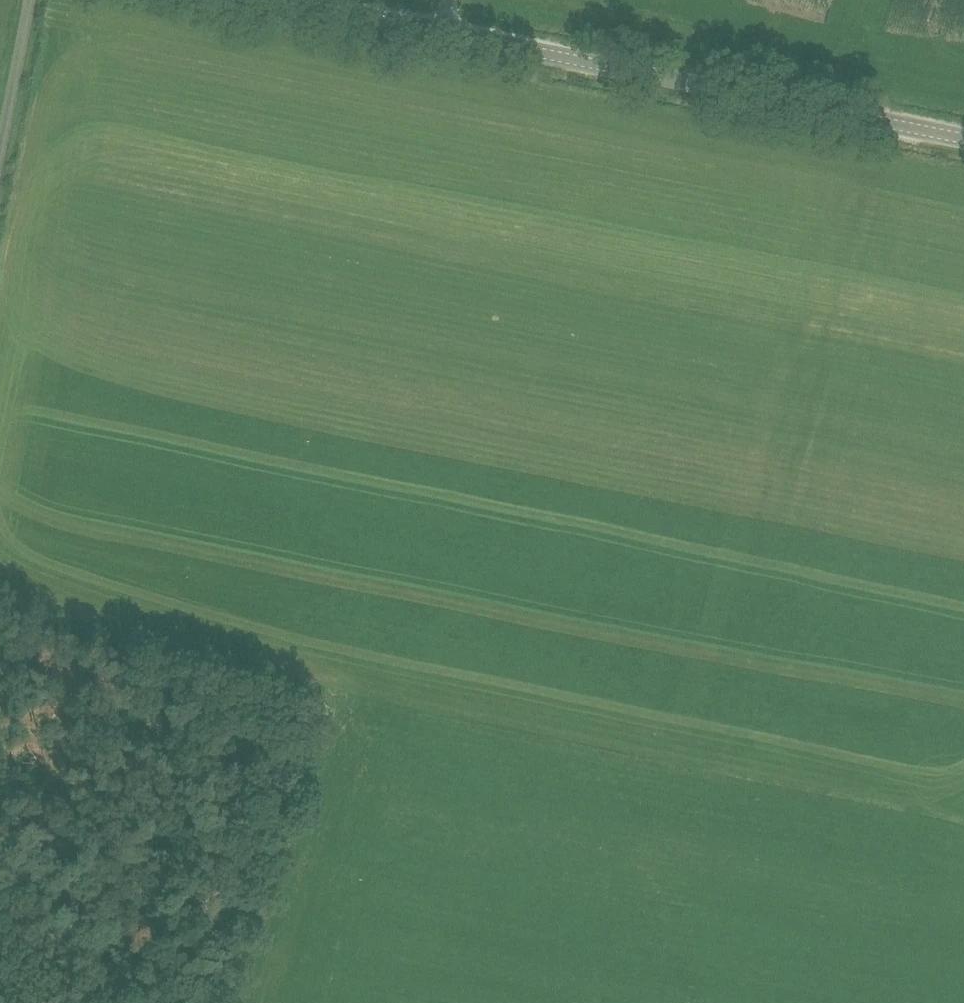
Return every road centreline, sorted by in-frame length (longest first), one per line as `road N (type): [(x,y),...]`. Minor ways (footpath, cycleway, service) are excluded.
road 1 (unclassified): [(963,135),(324,0)]

